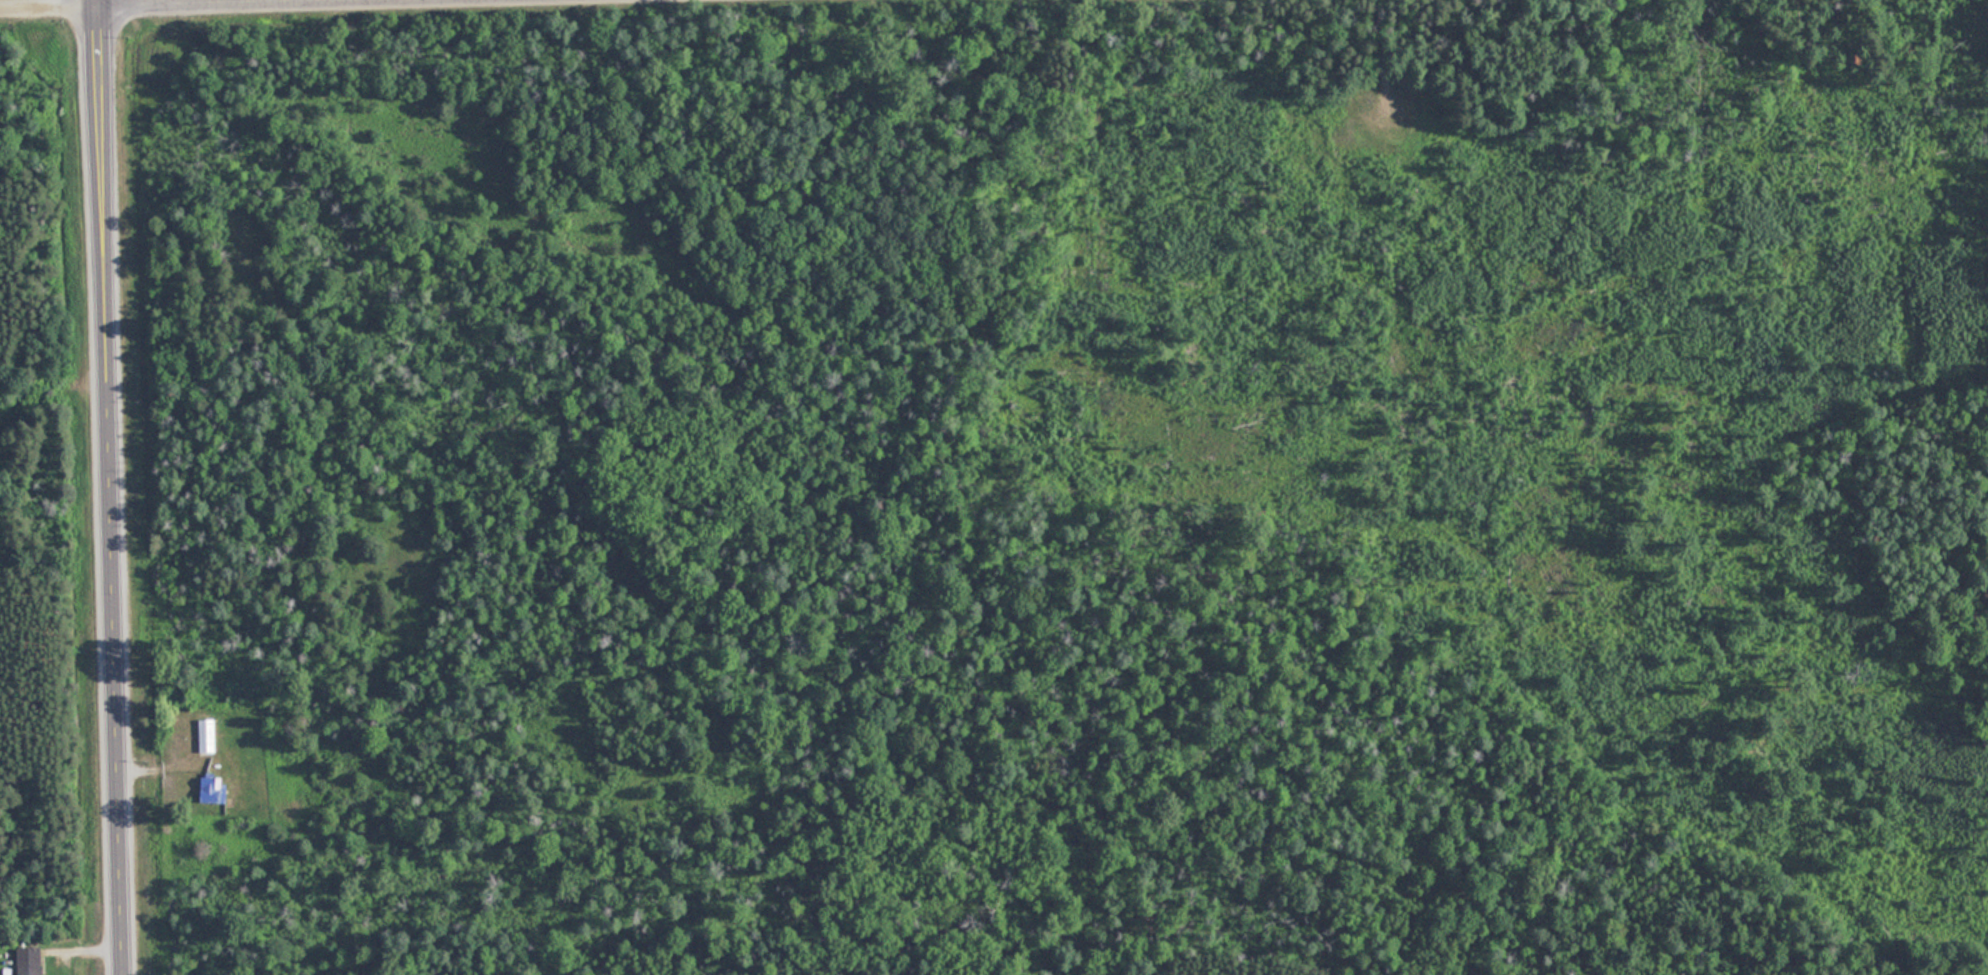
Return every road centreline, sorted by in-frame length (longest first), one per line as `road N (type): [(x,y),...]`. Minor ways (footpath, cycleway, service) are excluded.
road 1 (primary): [(125,974),(100,0)]
road 2 (residential): [(100,13),(534,0)]

